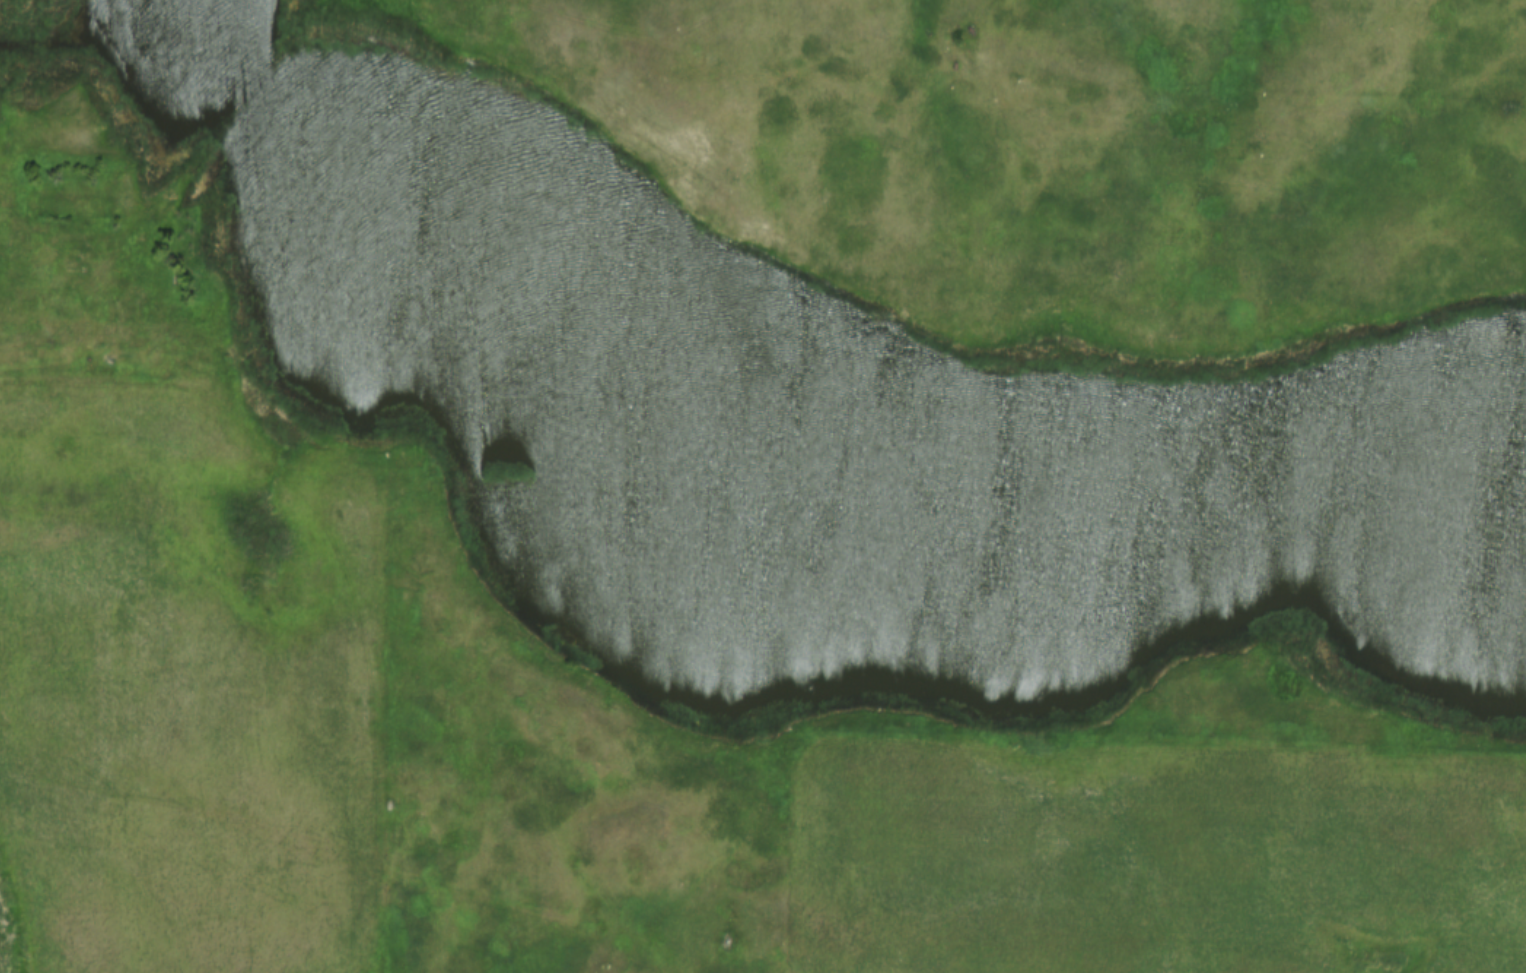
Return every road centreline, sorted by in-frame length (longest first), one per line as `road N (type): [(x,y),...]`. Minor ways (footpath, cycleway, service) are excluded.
road 1 (track): [(111,289),(229,191),(377,0)]

